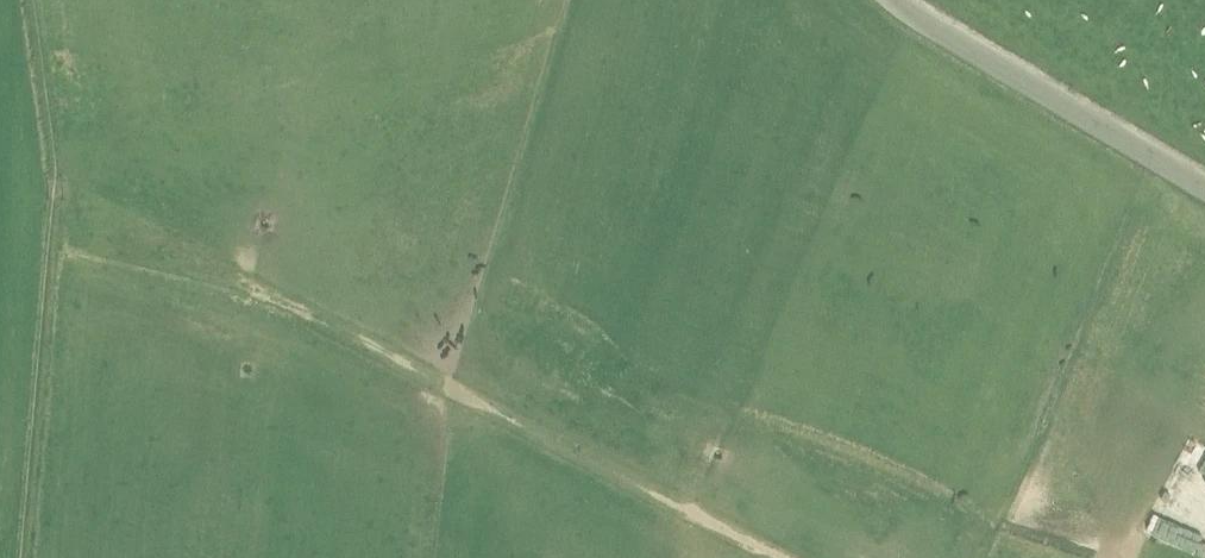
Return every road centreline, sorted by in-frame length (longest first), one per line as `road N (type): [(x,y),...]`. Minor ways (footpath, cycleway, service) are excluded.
road 1 (unclassified): [(1204,195),(890,0)]

